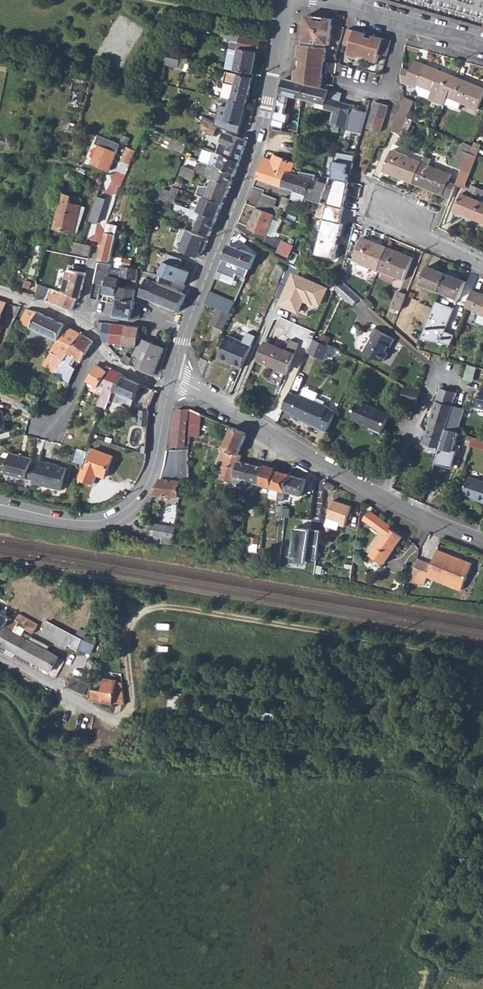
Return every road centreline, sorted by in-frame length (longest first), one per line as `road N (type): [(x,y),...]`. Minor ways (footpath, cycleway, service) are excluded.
road 1 (track): [(482,661),(166,608),(142,616),(129,634),(133,705),(107,722)]
road 2 (residential): [(482,541),(380,498),(171,374)]
road 3 (tertiary): [(185,328),(247,177),(286,0)]
road 4 (tertiary): [(0,505),(86,523),(123,510),(152,473),(168,385)]
road 5 (residential): [(482,47),(313,0)]
road 6 (residential): [(0,662),(107,722)]

